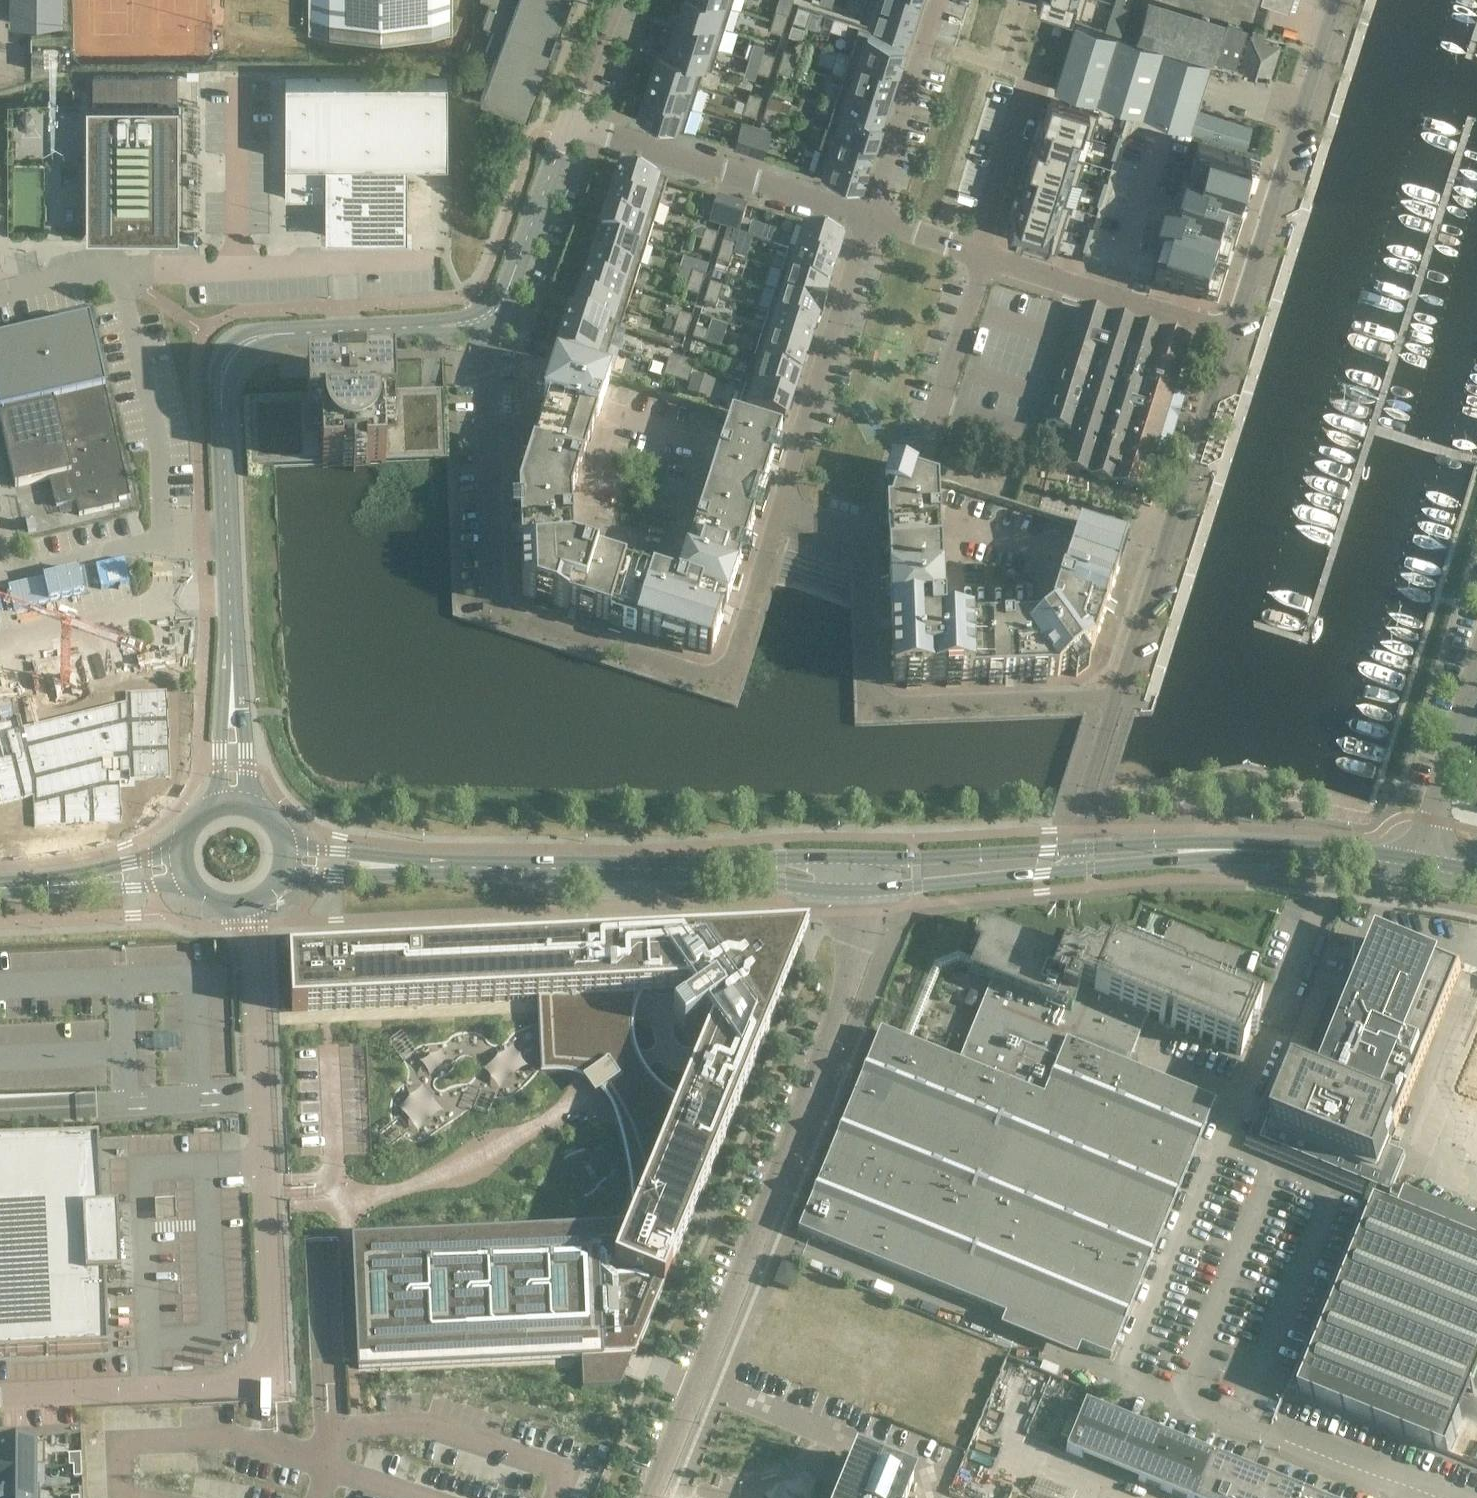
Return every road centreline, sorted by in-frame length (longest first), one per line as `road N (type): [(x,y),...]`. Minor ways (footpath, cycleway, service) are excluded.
road 1 (unclassified): [(252,900),(280,1379),(0,1393)]
road 2 (unclassified): [(648,1497),(756,1230),(852,960),(852,892)]
road 3 (unclassified): [(230,621),(221,387),(231,355),(285,332),(458,324),(490,311)]
road 4 (residential): [(769,512),(863,534),(876,679),(903,707),(1118,694)]
road 5 (residential): [(502,608),(709,673),(723,670),(736,658),(769,512)]
road 6 (unclassified): [(1118,694),(1232,331)]
road 7 (unclassified): [(1232,331),(1336,0)]
road 8 (residential): [(867,220),(769,512)]
road 9 (residential): [(867,220),(575,124)]
road 10 (residential): [(502,608),(490,311)]
road 11 (residential): [(1232,331),(979,256)]
road 12 (tertiary): [(1086,846),(851,855)]
road 13 (residential): [(940,0),(867,220)]
road 14 (tertiary): [(448,866),(671,865)]
road 15 (tertiary): [(852,892),(1073,869)]
road 16 (unclassified): [(490,311),(575,124)]
road 17 (unclassified): [(230,621),(220,815)]
road 18 (unclassified): [(245,811),(240,653),(230,621)]
road 19 (unclassified): [(1427,864),(1476,686)]
road 20 (tertiary): [(1073,869),(1256,848)]
road 21 (tertiary): [(671,865),(852,892)]
road 22 (tertiary): [(851,855),(671,865)]
road 23 (residential): [(979,256),(1030,84)]
road 24 (unclassified): [(1430,1497),(1268,1434)]
road 25 (tertiary): [(1256,848),(1427,864)]
road 26 (tertiary): [(1256,848),(1086,846)]
road 27 (tertiary): [(281,872),(369,879),(448,866)]
road 28 (tertiary): [(448,866),(283,842)]
road 29 (unclassified): [(1086,846),(1091,781),(1118,694)]
road 30 (tertiary): [(55,884),(199,880)]
road 31 (tertiary): [(193,847),(55,884)]
road 32 (unclassified): [(575,124),(621,0)]

